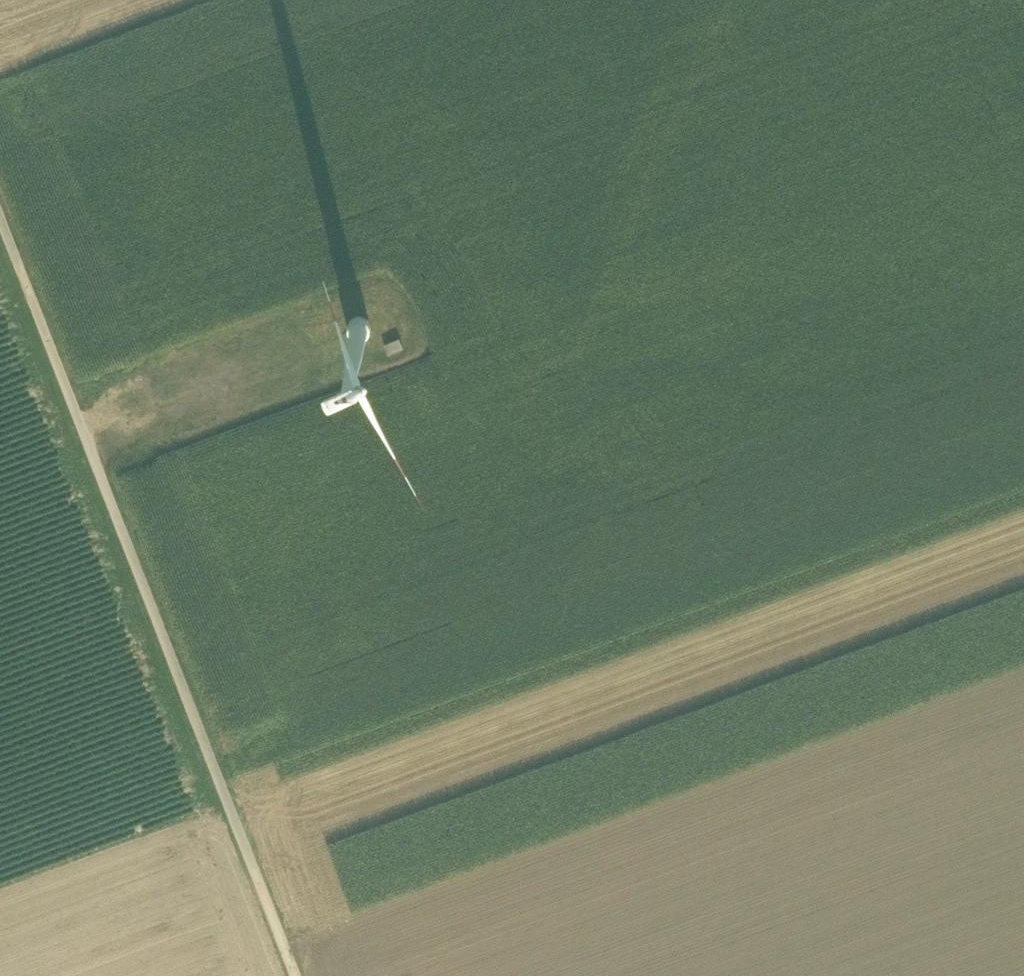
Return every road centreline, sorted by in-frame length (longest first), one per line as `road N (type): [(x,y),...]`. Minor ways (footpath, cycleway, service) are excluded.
road 1 (track): [(0,219),(295,975)]
road 2 (track): [(83,434),(327,343)]

